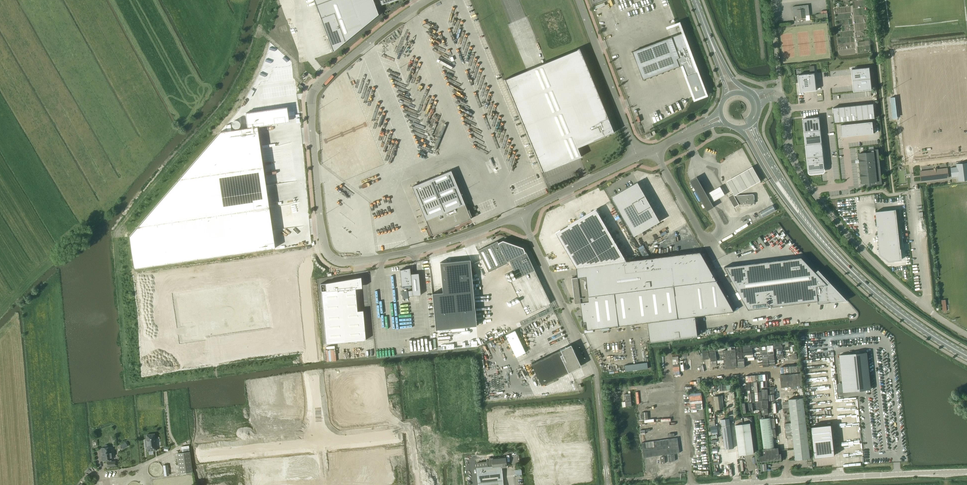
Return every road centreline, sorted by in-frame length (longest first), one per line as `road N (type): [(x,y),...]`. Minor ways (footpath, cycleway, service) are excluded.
road 1 (unclassified): [(325,247),(314,93),(428,0)]
road 2 (unclassified): [(928,310),(857,247),(812,191),(790,153),(780,96)]
road 3 (unclassified): [(724,484),(966,471)]
road 4 (primary): [(966,357),(867,286),(789,201)]
road 5 (unclassified): [(321,444),(303,261),(325,247)]
road 6 (unclassified): [(520,213),(376,258),(337,261),(325,247)]
road 7 (unclassified): [(520,213),(597,377)]
road 8 (unclassified): [(578,0),(637,158)]
road 9 (unclassified): [(637,158),(520,213)]

